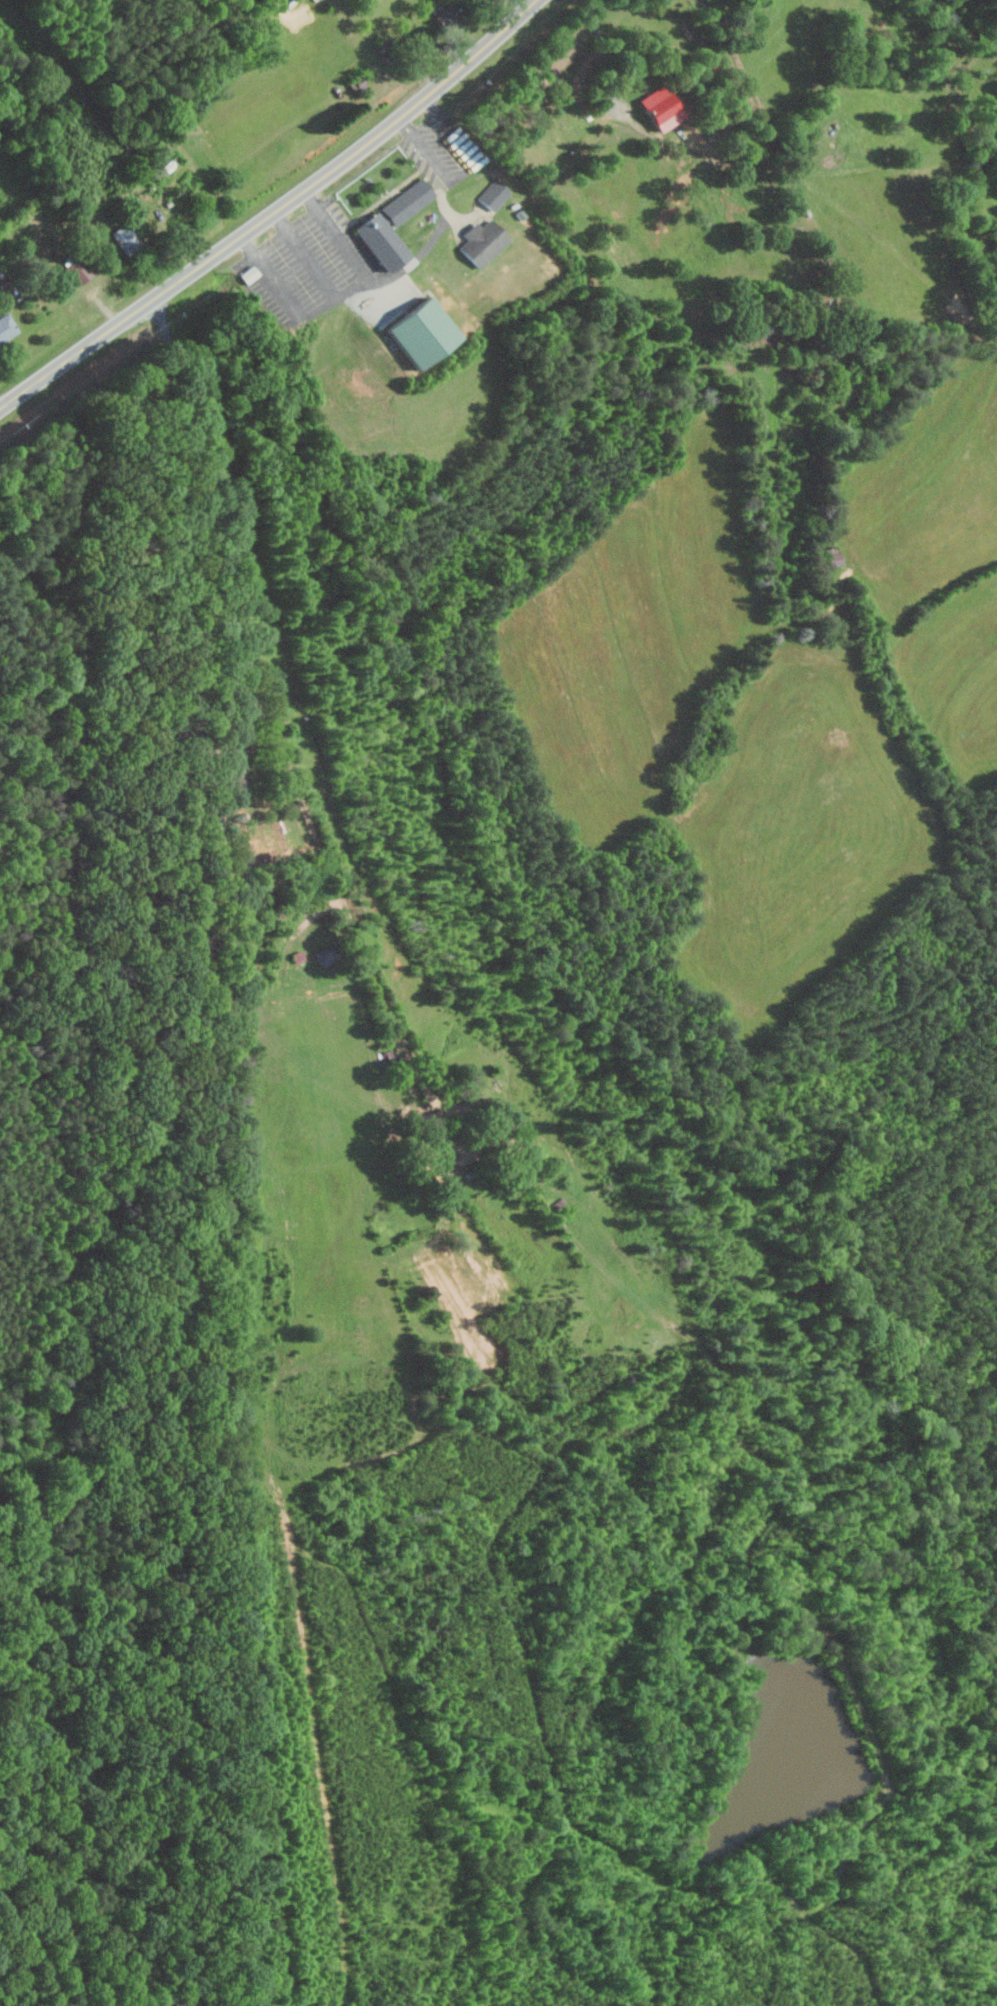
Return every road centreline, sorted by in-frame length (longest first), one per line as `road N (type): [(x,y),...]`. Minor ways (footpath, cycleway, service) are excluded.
road 1 (residential): [(157,297),(237,601),(297,788),(397,1037),(455,1131)]
road 2 (primary): [(536,0),(352,156),(0,410)]

